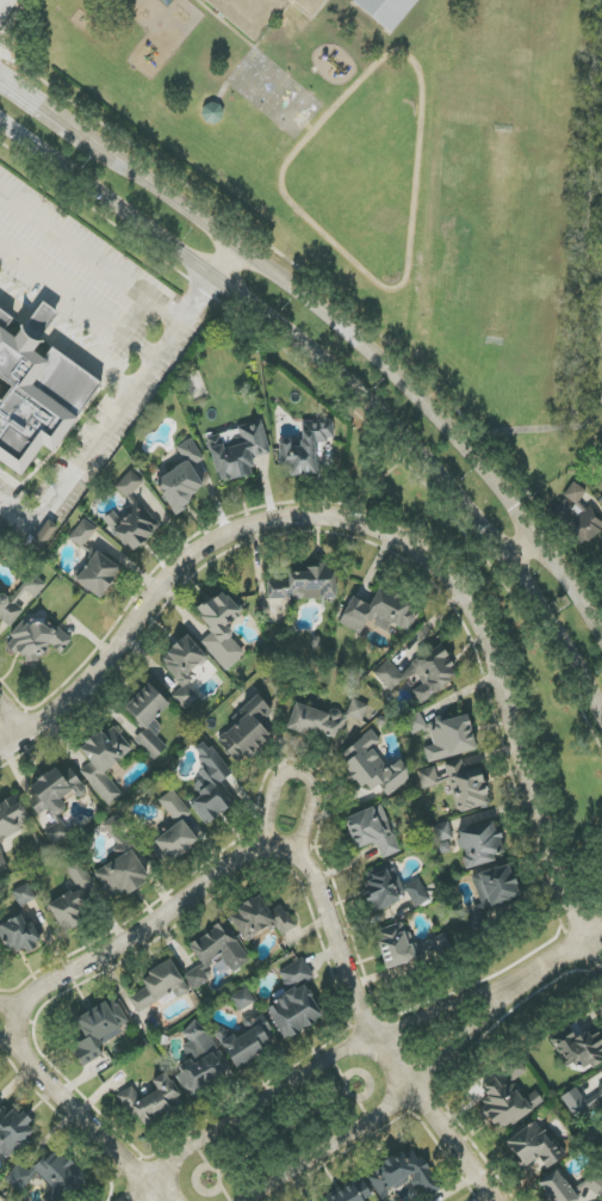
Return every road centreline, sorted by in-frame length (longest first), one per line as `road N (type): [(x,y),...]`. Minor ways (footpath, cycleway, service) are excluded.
road 1 (residential): [(0,744),(52,713),(192,554),(243,523),(378,547),(437,583),(472,628),(582,935)]
road 2 (secondary): [(0,123),(271,320),(386,418),(458,488),(601,713)]
road 3 (residential): [(174,1200),(17,1046),(21,1008),(257,848),(285,850),(308,866),(370,1035),(409,1088)]
road 4 (secondary): [(601,624),(528,515),(415,381),(247,245),(73,127)]
road 5 (residential): [(535,974),(370,1035),(196,1139),(129,1200)]
road 6 (residential): [(245,1200),(389,1110),(535,974)]
road 7 (residential): [(499,1200),(409,1088)]

